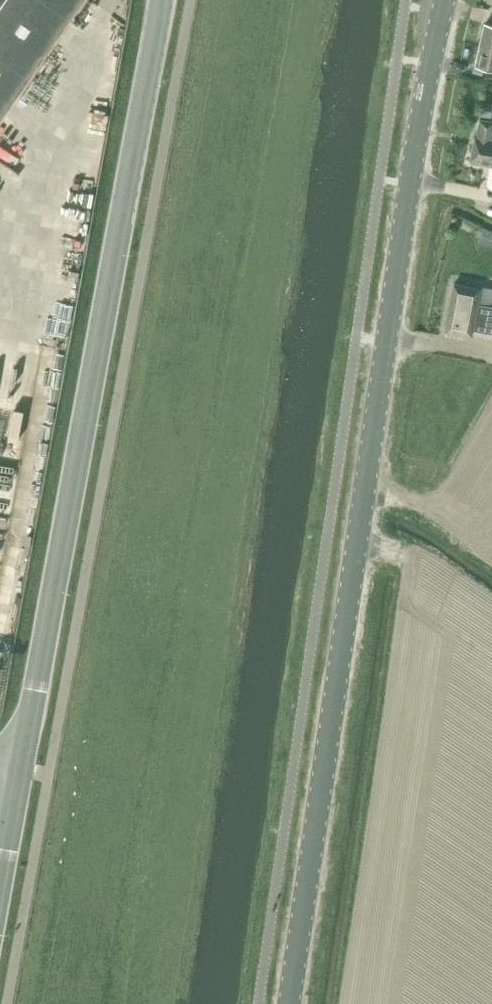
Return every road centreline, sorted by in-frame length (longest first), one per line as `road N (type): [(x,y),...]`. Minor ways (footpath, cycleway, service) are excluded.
road 1 (primary): [(289,1003),(413,167),(446,0)]
road 2 (unclassified): [(21,774),(162,0)]

